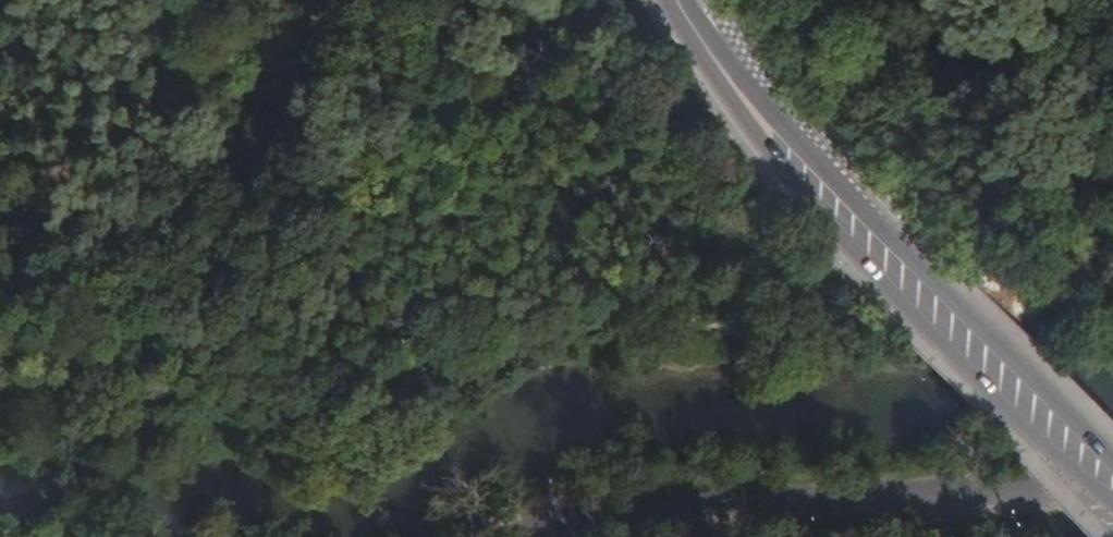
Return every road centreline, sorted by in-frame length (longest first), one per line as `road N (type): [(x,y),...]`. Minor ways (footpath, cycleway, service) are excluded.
road 1 (residential): [(1112,485),(624,512),(517,536)]
road 2 (secondary): [(838,212),(1112,489)]
road 3 (secondary): [(838,212),(678,0)]

